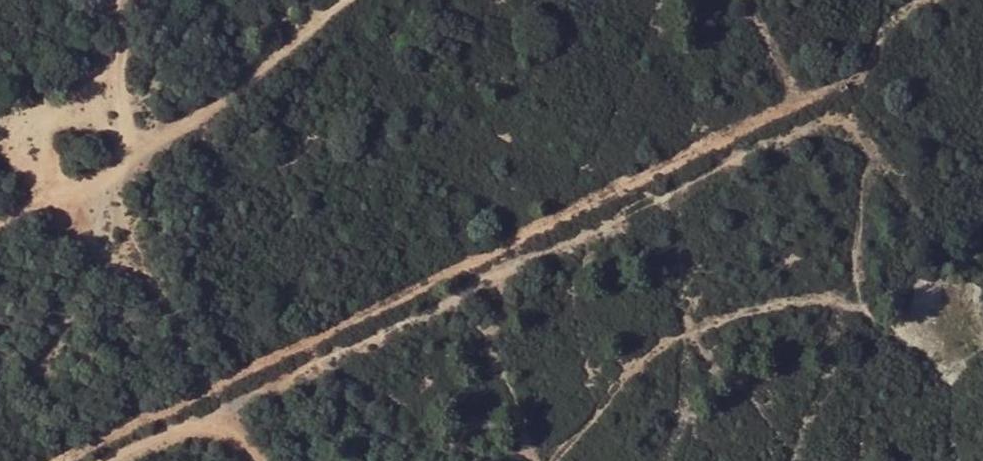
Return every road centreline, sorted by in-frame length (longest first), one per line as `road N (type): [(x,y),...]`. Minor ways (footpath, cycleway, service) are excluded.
road 1 (track): [(0,222),(143,171),(383,0)]

